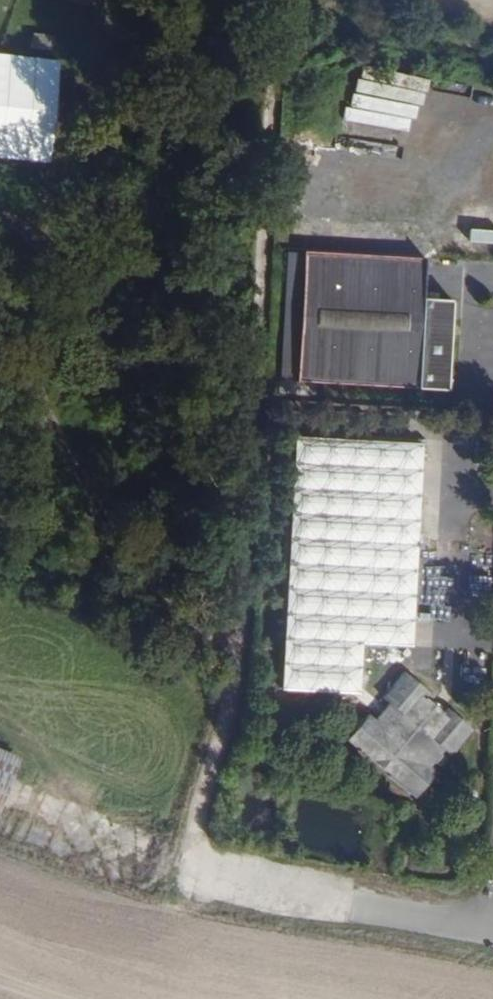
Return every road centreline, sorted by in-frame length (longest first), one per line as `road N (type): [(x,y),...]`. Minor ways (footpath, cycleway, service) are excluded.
road 1 (track): [(189,877),(200,800),(228,708),(275,0)]
road 2 (track): [(0,216),(260,246)]
road 3 (track): [(189,877),(86,842),(40,765),(0,749)]
road 4 (track): [(394,908),(189,877)]

